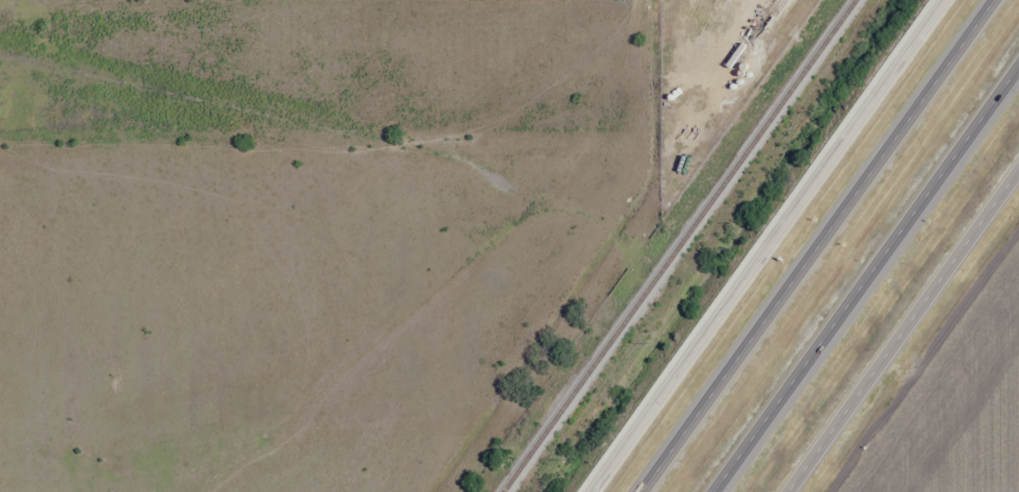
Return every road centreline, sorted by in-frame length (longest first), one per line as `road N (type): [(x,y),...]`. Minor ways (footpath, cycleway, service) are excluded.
road 1 (motorway): [(993,0),(638,491)]
road 2 (tertiary): [(944,0),(591,491)]
road 3 (motorway): [(713,491),(1018,65)]
road 4 (tertiary): [(787,491),(1018,168)]

